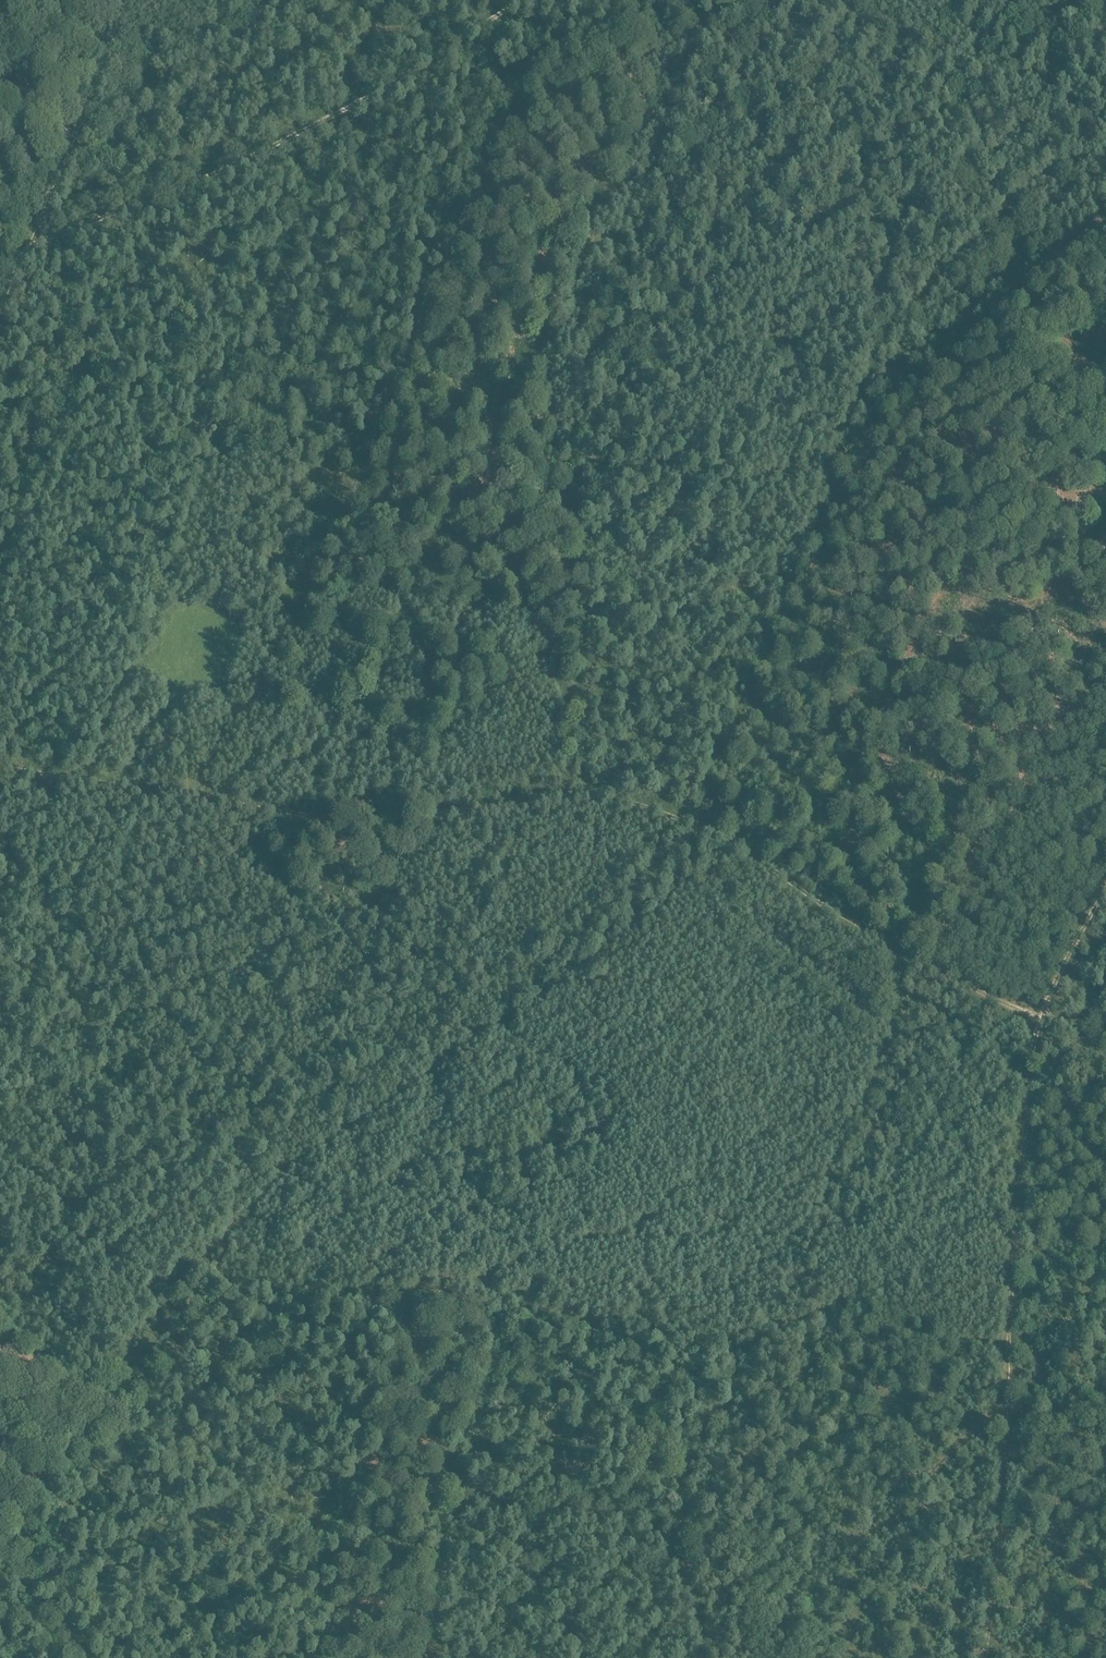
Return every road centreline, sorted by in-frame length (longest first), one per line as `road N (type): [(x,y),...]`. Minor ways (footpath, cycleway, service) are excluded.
road 1 (track): [(0,767),(336,810),(600,794),(652,802),(1030,1022)]
road 2 (track): [(1030,1022),(1017,1324),(986,1657)]
road 3 (track): [(26,243),(340,119),(521,0)]
road 4 (track): [(689,1657),(690,1601),(714,1573),(778,1534),(864,1537),(1010,1398)]
road 5 (track): [(0,311),(73,133),(115,0)]
road 6 (track): [(1105,886),(1030,1022)]

